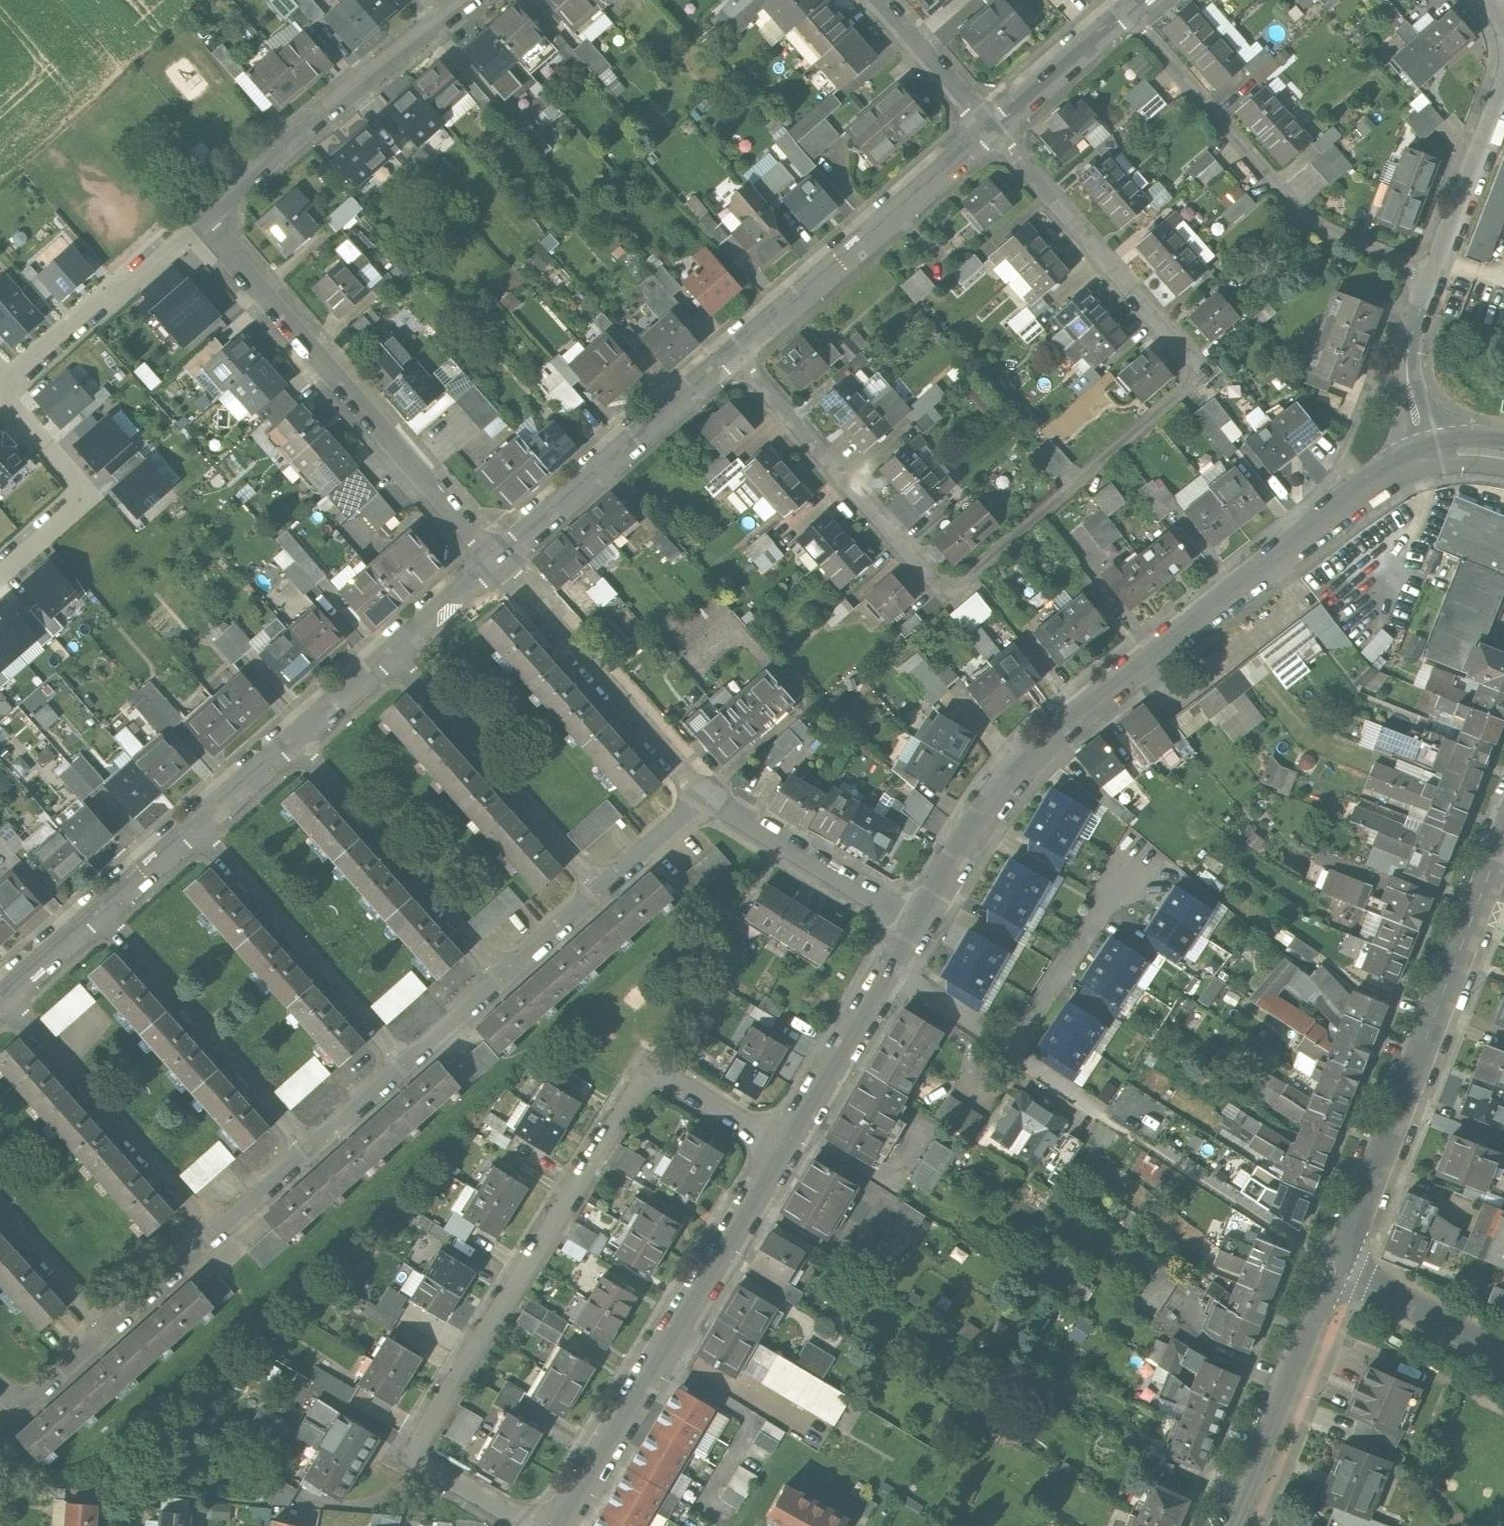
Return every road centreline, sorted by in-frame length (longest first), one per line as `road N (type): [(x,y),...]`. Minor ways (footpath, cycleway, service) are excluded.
road 1 (residential): [(1000,132),(1193,356),(1201,371),(1191,393),(954,590),(932,576),(744,359)]
road 2 (residential): [(535,1525),(449,1471),(434,1437),(648,1074),(679,1056),(804,1129)]
road 3 (residential): [(1439,462),(1397,480),(1035,762),(1005,798),(926,932)]
road 4 (residential): [(1330,1259),(1503,824)]
road 5 (residential): [(804,1129),(566,1525)]
road 6 (residential): [(207,216),(502,561)]
road 7 (residential): [(1134,12),(1300,208),(1349,241),(1435,275)]
road 8 (residential): [(481,0),(207,216)]
road 9 (residential): [(744,359),(1000,132)]
road 10 (residential): [(502,561),(744,359)]
road 11 (residential): [(502,561),(708,799)]
road 12 (residential): [(13,1005),(224,1234)]
road 13 (residential): [(399,656),(601,890)]
road 14 (residential): [(205,834),(411,1064)]
road 15 (residential): [(308,739),(508,973)]
road 16 (residential): [(108,921),(320,1144)]
road 17 (residential): [(1224,1525),(1330,1259)]
road 18 (residential): [(0,389),(207,216)]
road 19 (residential): [(708,799),(926,932)]
road 20 (residential): [(0,576),(71,514),(74,500),(0,395)]
road 21 (residential): [(1008,1048),(1116,884),(1144,857)]
road 22 (residential): [(1435,275),(1403,365),(1408,398),(1439,462)]
road 23 (unclassified): [(1330,1259),(1410,1314),(1503,1355)]
road 24 (residential): [(1503,101),(1435,275)]
road 25 (residential): [(1000,132),(1134,12)]
road 26 (residential): [(899,978),(804,1129)]
road 27 (residential): [(0,1200),(114,1329)]
road 28 (residential): [(891,0),(1000,132)]
road 29 (residential): [(114,1329),(32,1400),(20,1403),(0,1388)]
road 30 (residential): [(224,1234),(114,1329)]
road 31 (residential): [(708,799),(601,890)]
road 32 (residential): [(205,834),(308,739)]
road 33 (residential): [(399,656),(502,561)]
road 34 (residential): [(805,698),(708,799)]
road 35 (residential): [(508,973),(411,1064)]
road 36 (residential): [(320,1144),(224,1234)]
road 37 (residential): [(108,921),(205,834)]
road 38 (residential): [(899,978),(1008,1048)]
road 39 (residential): [(13,1005),(108,921)]
road 40 (residential): [(601,890),(508,973)]
road 41 (residential): [(308,739),(399,656)]
road 42 (residential): [(411,1064),(320,1144)]

